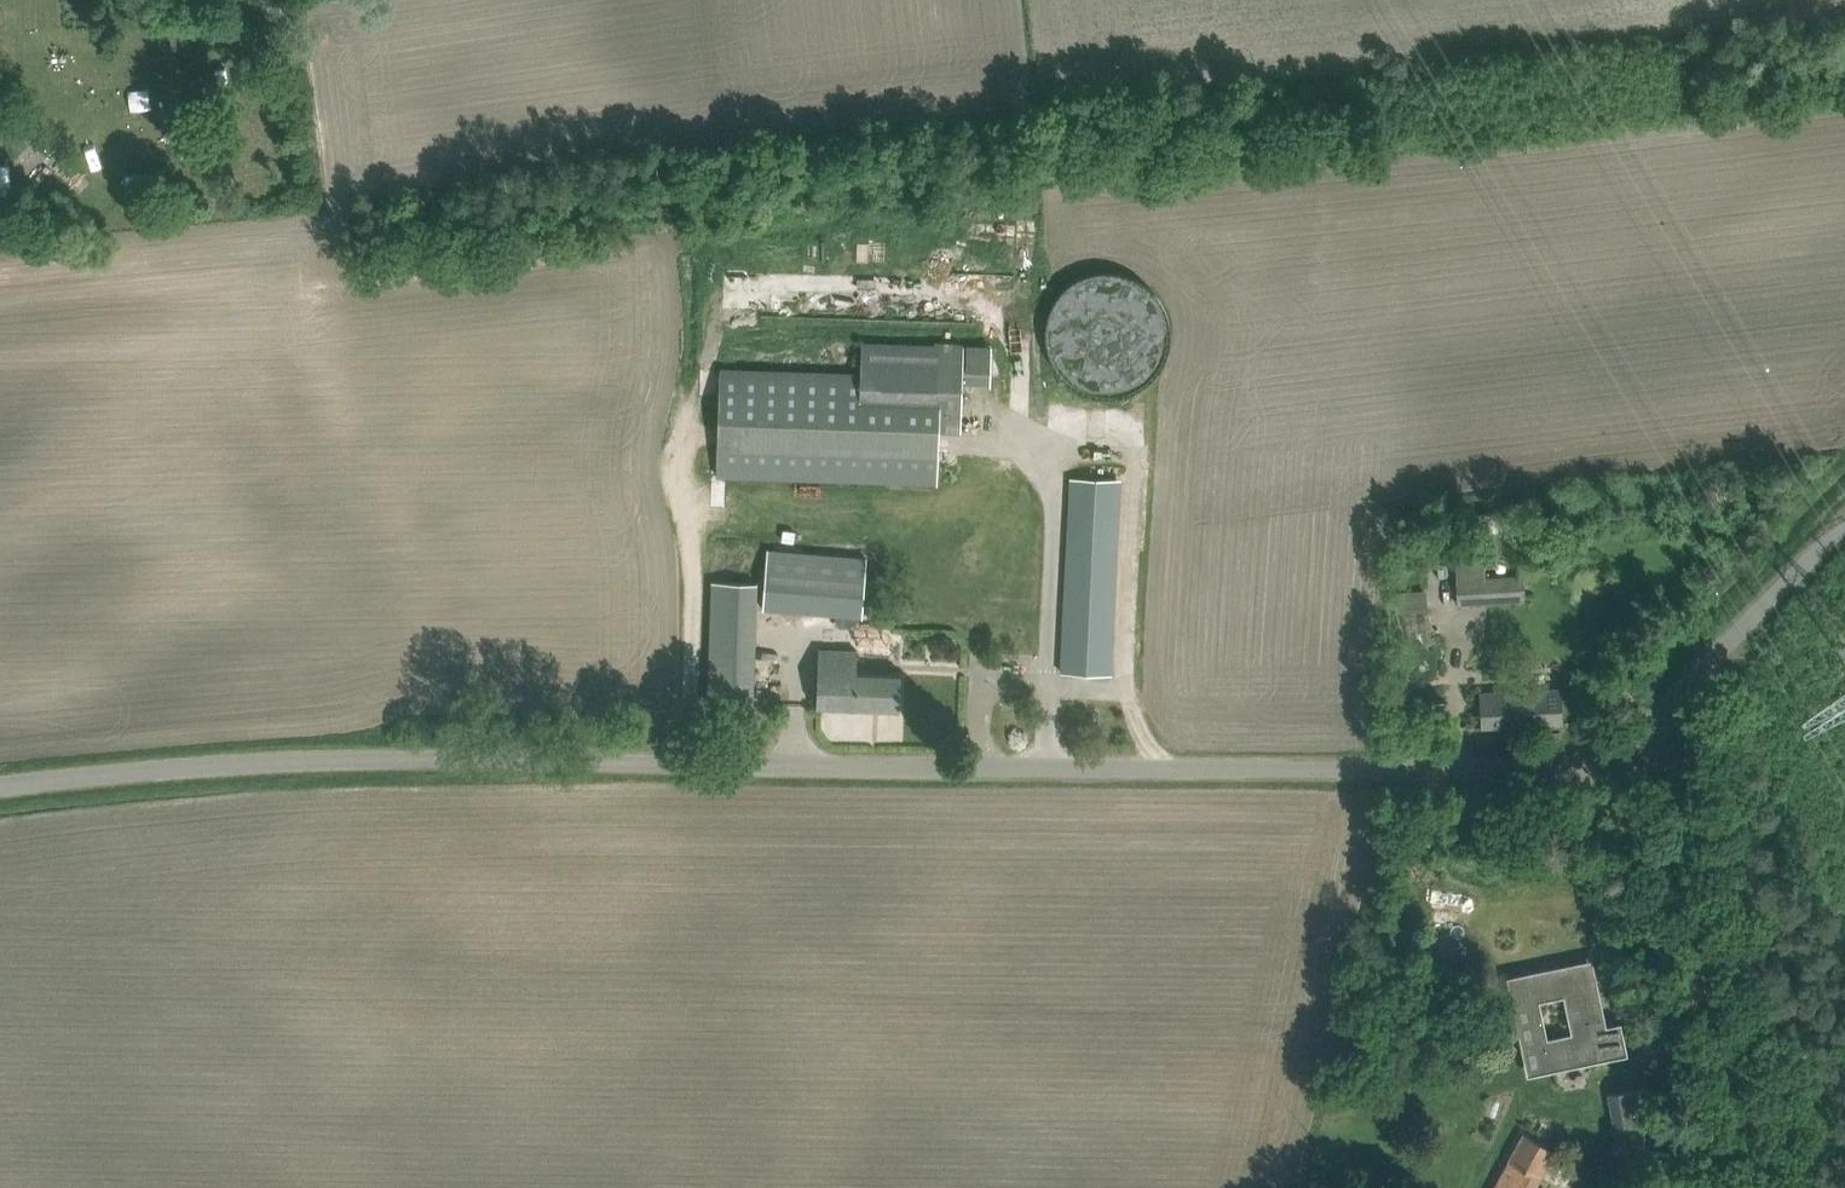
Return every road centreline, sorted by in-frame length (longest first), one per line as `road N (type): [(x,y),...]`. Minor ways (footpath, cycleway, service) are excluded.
road 1 (unclassified): [(0,792),(191,770),(471,764),(1585,774),(1657,731),(1844,529)]
road 2 (track): [(1772,1187),(1675,770),(1657,731)]

